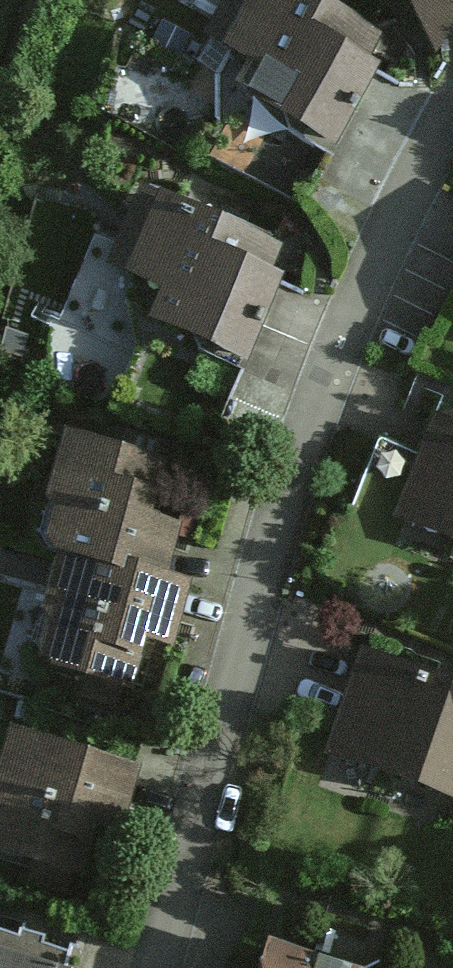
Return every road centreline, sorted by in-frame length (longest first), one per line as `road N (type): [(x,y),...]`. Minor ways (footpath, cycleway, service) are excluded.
road 1 (residential): [(452,121),(376,245),(281,501),(164,967)]

